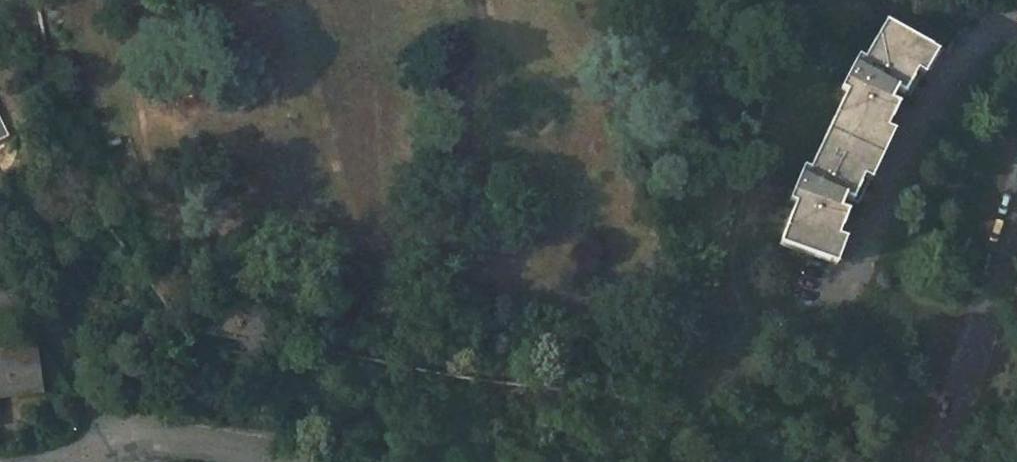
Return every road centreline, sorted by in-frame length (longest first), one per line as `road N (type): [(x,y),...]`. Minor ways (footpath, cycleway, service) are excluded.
road 1 (residential): [(1016,193),(934,461)]
road 2 (residential): [(74,461),(168,439),(315,461)]

